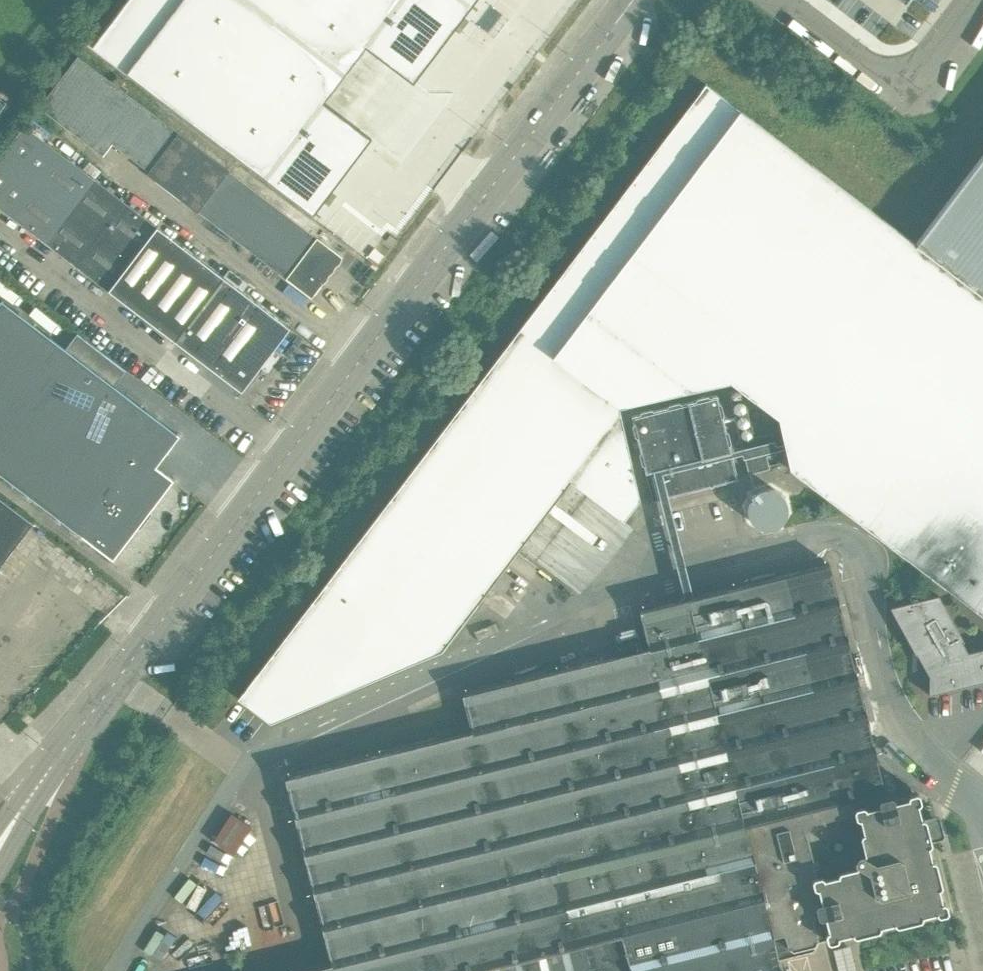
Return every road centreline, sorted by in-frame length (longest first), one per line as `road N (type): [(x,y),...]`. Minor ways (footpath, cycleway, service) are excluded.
road 1 (tertiary): [(21,808),(631,0)]
road 2 (unclassified): [(780,0),(900,87),(974,0)]

